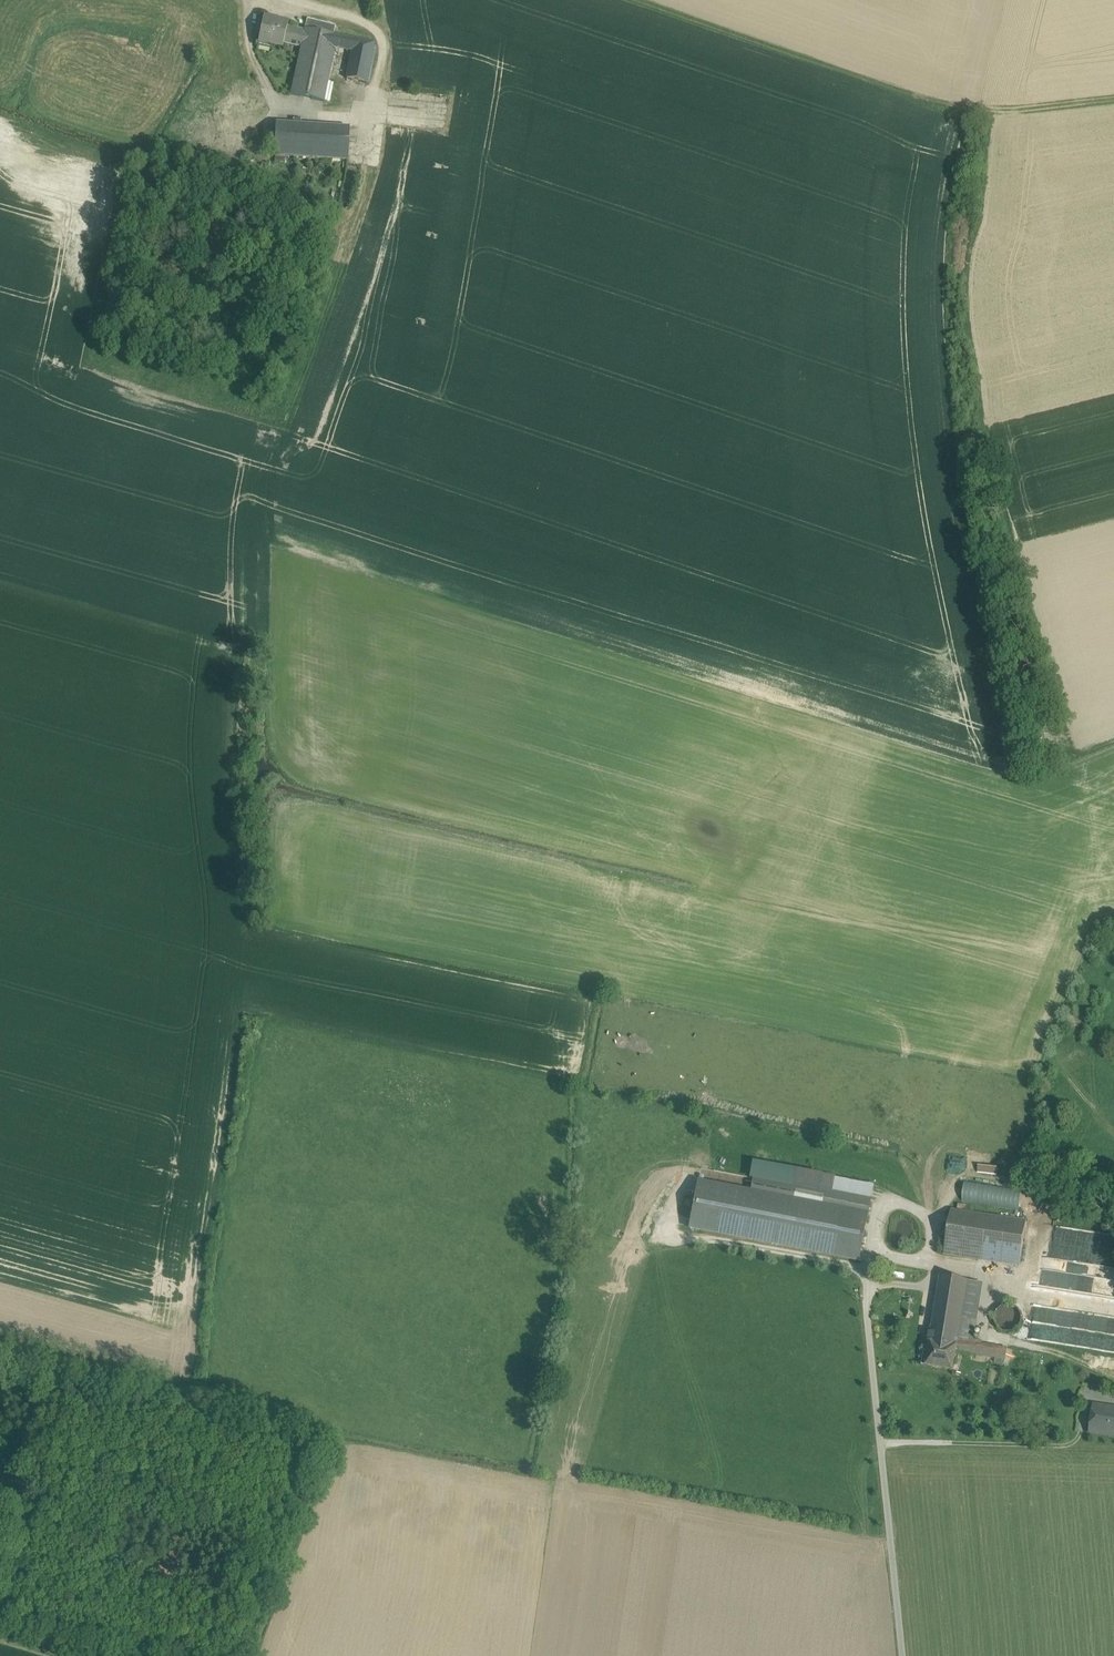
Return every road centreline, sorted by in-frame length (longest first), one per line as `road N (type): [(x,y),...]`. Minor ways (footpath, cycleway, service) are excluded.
road 1 (track): [(636,0),(966,115),(1113,99)]
road 2 (track): [(46,1655),(1,1643),(24,1505),(14,1487),(0,1484)]

